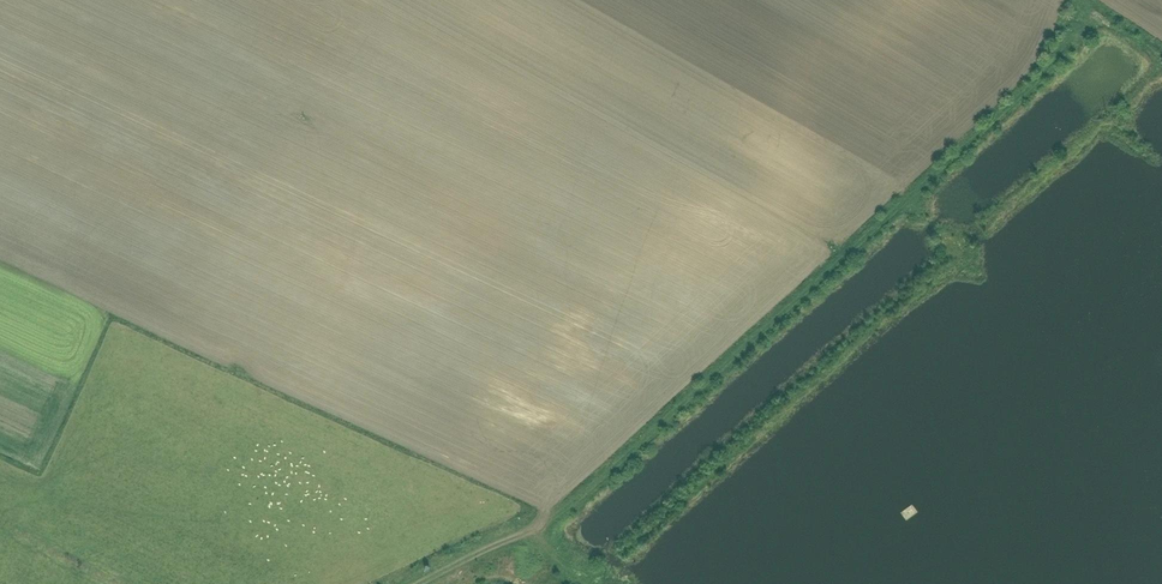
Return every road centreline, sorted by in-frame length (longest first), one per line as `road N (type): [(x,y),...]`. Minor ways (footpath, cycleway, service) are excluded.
road 1 (track): [(409,583),(531,534),(610,471),(1096,22),(1107,20),(1161,56)]

